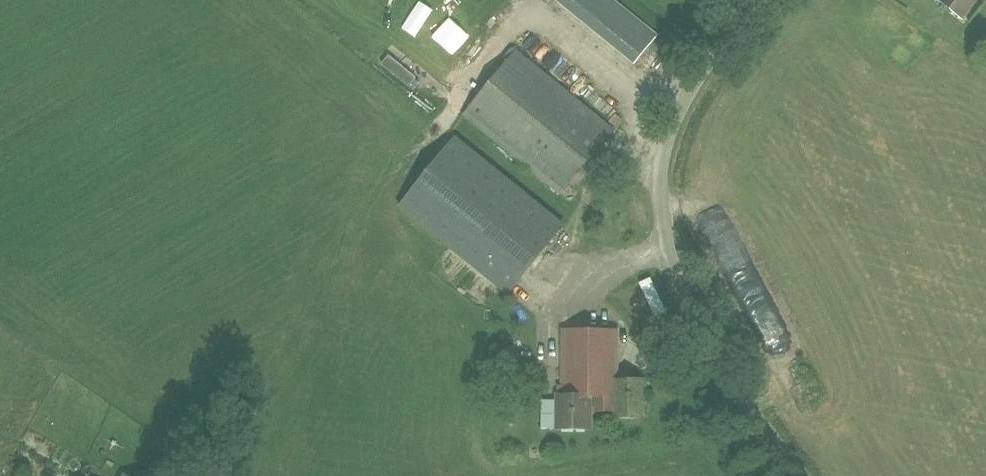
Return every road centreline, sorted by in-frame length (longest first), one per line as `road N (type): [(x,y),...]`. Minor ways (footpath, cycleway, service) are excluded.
road 1 (unclassified): [(796,475),(756,425),(684,297),(661,211),(662,162),(676,118),(757,0)]

